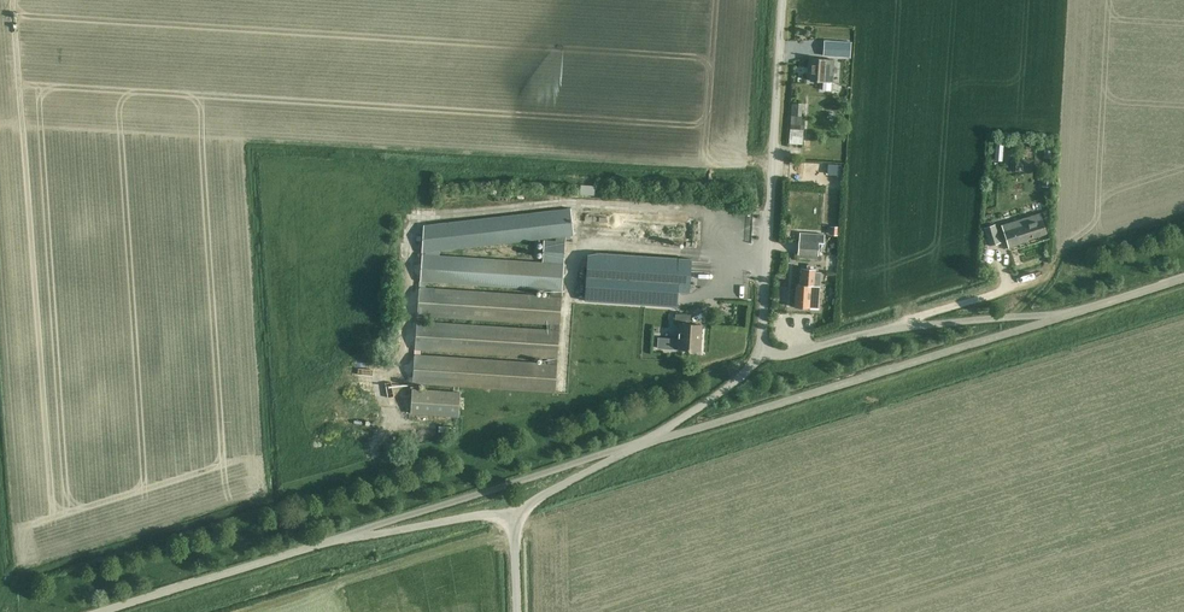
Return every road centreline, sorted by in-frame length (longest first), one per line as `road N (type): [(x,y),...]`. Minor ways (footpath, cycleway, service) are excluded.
road 1 (unclassified): [(657,439),(1059,315)]
road 2 (unclassified): [(763,351),(782,0)]
road 3 (unclassified): [(340,536),(625,450)]
road 4 (unclassified): [(98,611),(340,536)]
road 5 (unclassified): [(1059,315),(875,332)]
road 6 (unclassified): [(340,536),(475,515),(517,521)]
road 7 (unclassified): [(875,332),(1036,279)]
road 8 (unclassified): [(763,351),(657,439)]
road 9 (unclassified): [(517,521),(546,492),(625,450)]
road 10 (unclassified): [(1059,315),(1183,276)]

